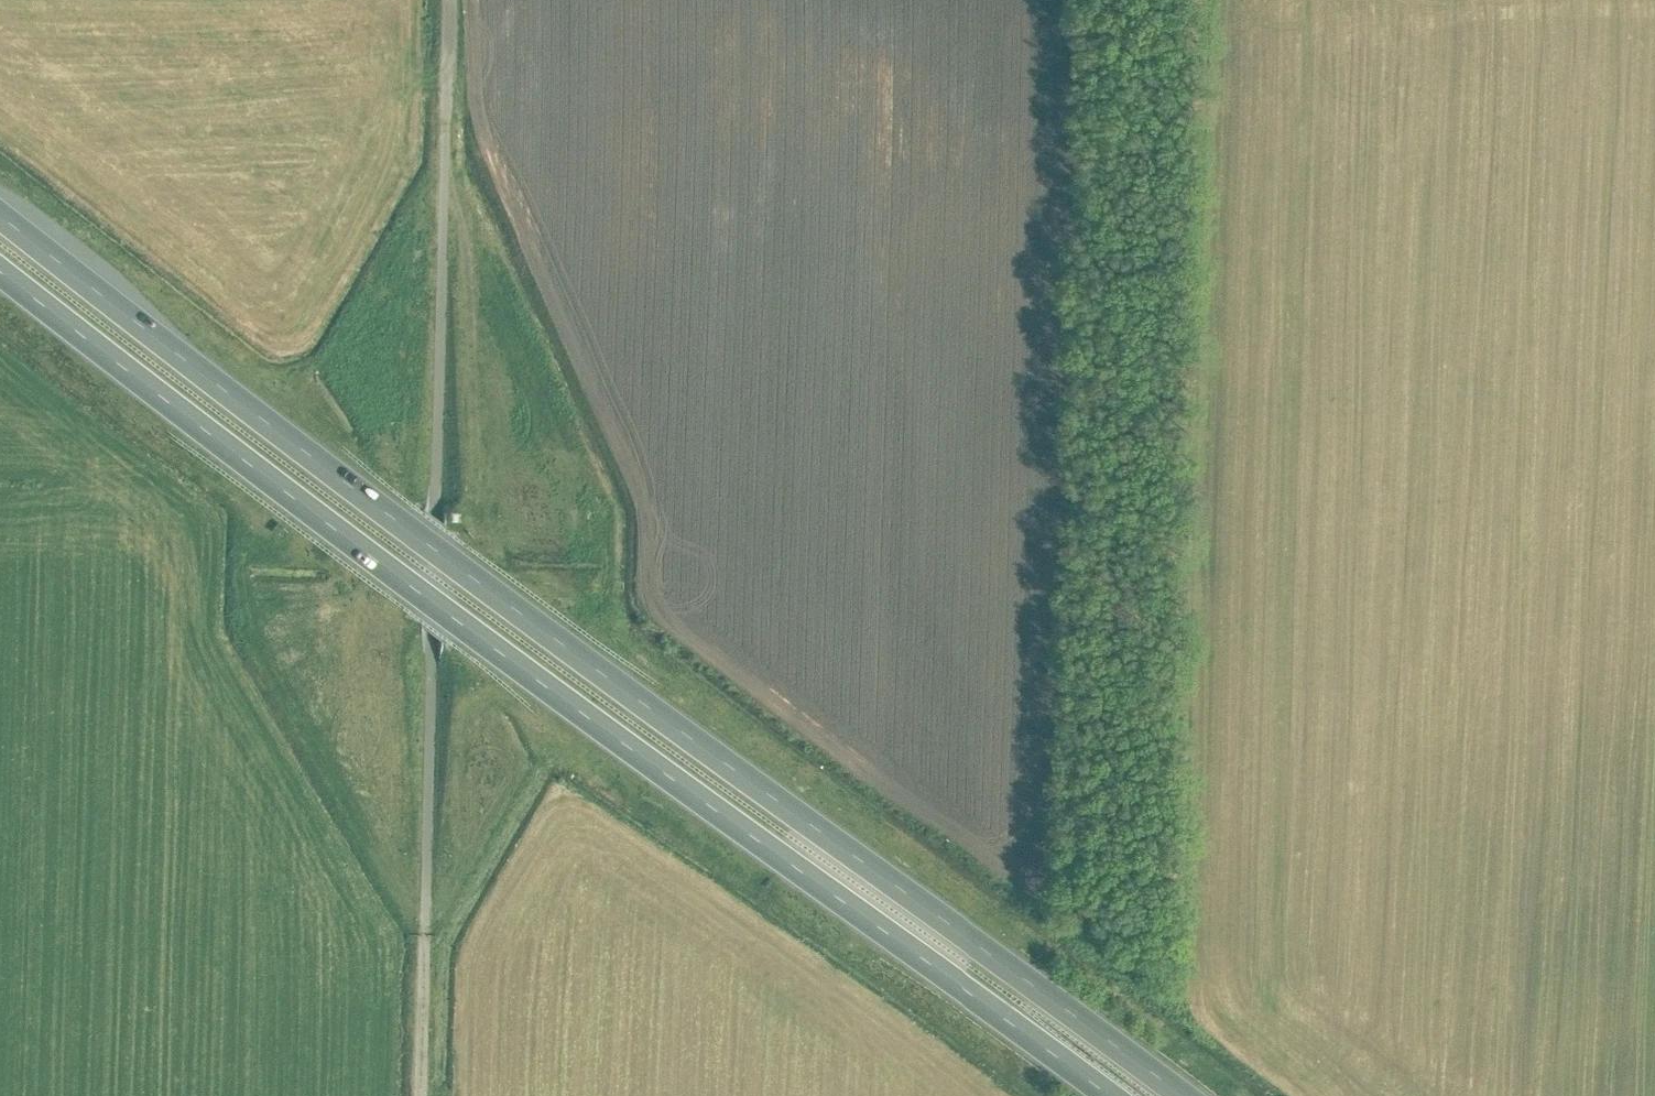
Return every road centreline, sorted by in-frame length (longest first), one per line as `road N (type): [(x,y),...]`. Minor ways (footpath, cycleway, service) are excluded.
road 1 (trunk): [(1185,1095),(463,570),(0,216)]
road 2 (trunk): [(0,272),(458,622),(1110,1095)]
road 3 (track): [(443,188),(460,213),(469,274),(476,523)]
road 4 (track): [(447,0),(440,295)]

